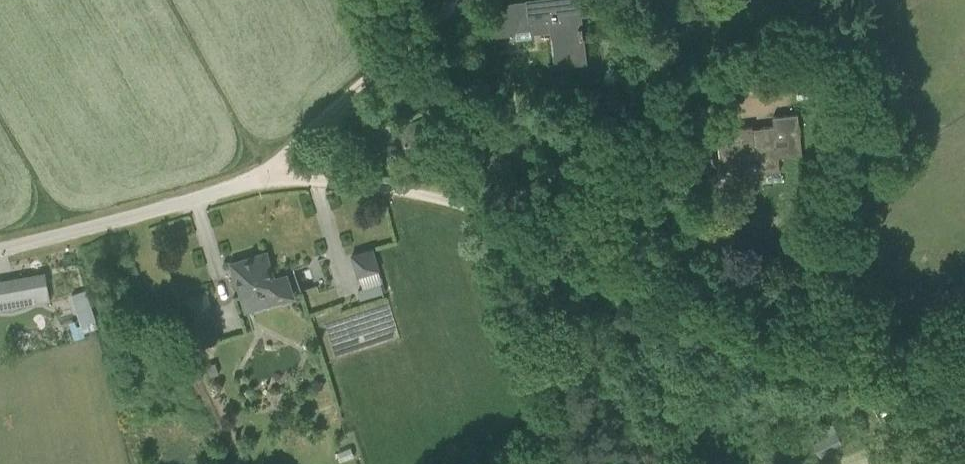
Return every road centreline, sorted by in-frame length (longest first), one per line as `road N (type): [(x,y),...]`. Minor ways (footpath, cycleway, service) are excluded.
road 1 (track): [(964,322),(846,355),(503,223),(407,194),(278,173),(469,0)]
road 2 (unclassified): [(278,173),(0,249)]

